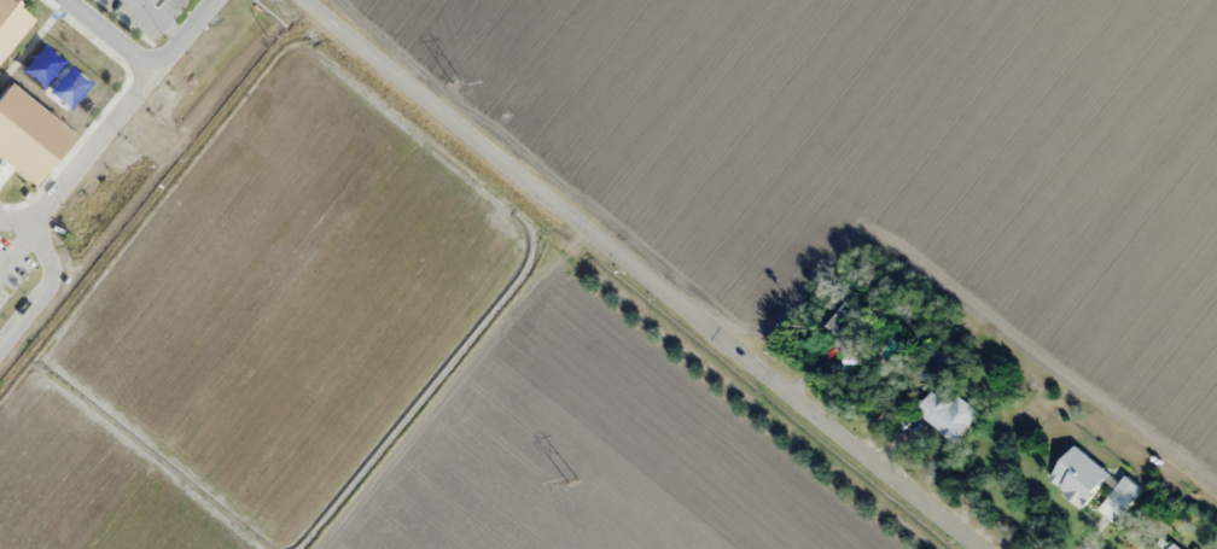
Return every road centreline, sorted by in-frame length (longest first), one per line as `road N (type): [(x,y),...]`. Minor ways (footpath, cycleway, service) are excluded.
road 1 (tertiary): [(978,548),(309,0)]

